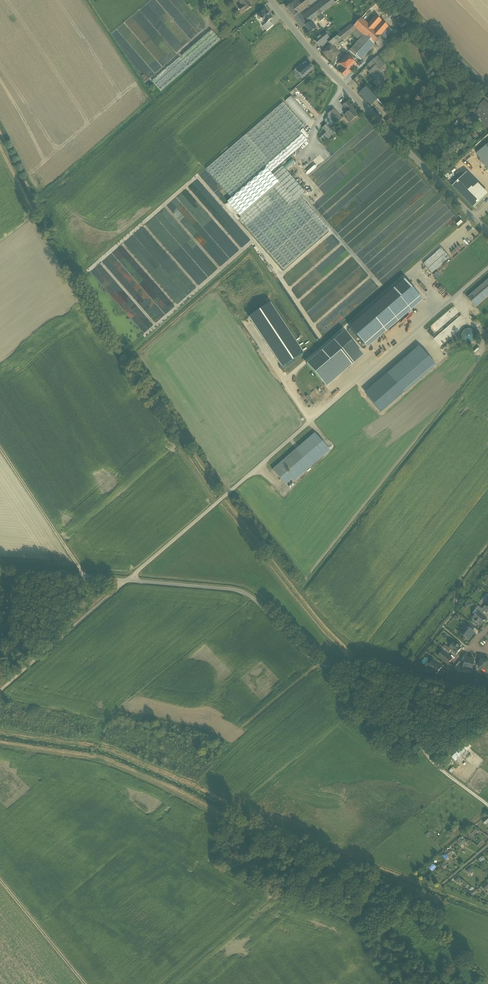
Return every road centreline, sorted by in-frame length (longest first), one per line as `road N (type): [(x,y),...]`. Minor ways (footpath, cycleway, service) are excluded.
road 1 (unclassified): [(130,579),(487,269)]
road 2 (residential): [(270,0),(487,234)]
road 3 (unclassified): [(347,665),(318,664),(244,590),(130,579)]
road 4 (unclassified): [(347,665),(436,765),(487,806)]
road 5 (unclassified): [(0,691),(130,579)]
road 6 (unclassified): [(487,695),(372,663),(347,665)]
road 7 (track): [(84,983),(0,881)]
road 8 (unclassified): [(130,579),(0,569)]

